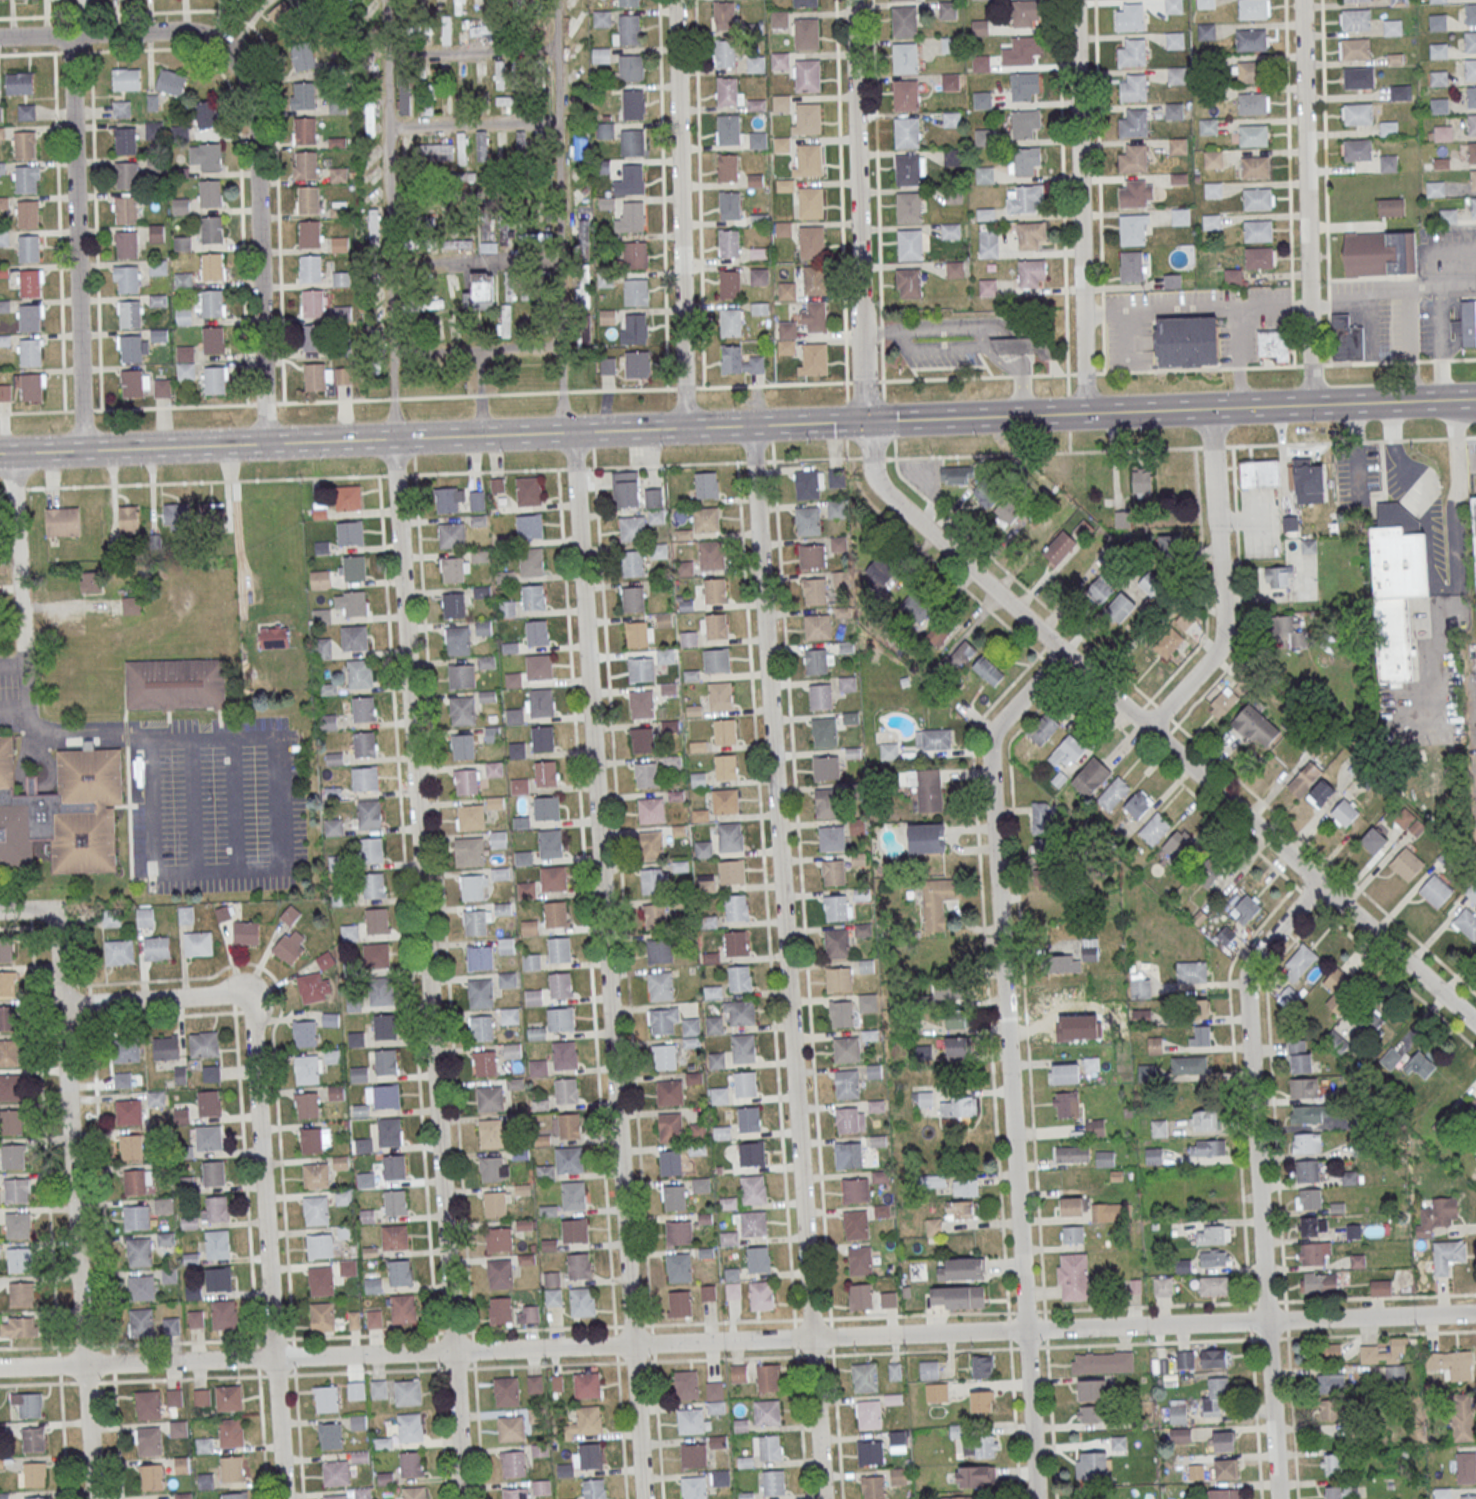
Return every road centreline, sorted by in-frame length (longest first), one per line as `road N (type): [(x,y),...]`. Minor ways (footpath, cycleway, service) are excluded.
road 1 (residential): [(1475,1313),(0,1368)]
road 2 (secondary): [(1453,401),(0,454)]
road 3 (residential): [(822,1498),(754,426)]
road 4 (residential): [(644,1498),(567,433)]
road 5 (residential): [(464,1498),(394,439)]
road 6 (residential): [(1036,1498),(989,747),(993,732),(1064,654)]
road 7 (residential): [(1475,1025),(881,489),(866,422)]
road 8 (residential): [(1278,1498),(1246,976),(1319,884)]
road 9 (residential): [(93,1498),(49,916)]
road 10 (residential): [(283,1498),(247,995)]
road 11 (residential): [(386,0),(394,439)]
road 12 (residential): [(567,433),(555,0)]
road 13 (residential): [(687,427),(676,0)]
road 14 (residential): [(866,422),(855,0)]
road 15 (residential): [(83,451),(71,35)]
road 16 (residential): [(1087,414),(1077,0)]
road 17 (residential): [(1312,405),(1303,0)]
road 18 (residential): [(266,443),(257,108),(231,53)]
road 19 (residential): [(1148,729),(1220,645),(1212,410)]
road 20 (residential): [(231,53),(183,32),(0,38)]
road 21 (residential): [(30,660),(16,453)]
road 22 (residential): [(247,995),(61,1006)]
road 23 (residential): [(390,199),(559,192)]
road 24 (residential): [(387,54),(556,48)]
road 25 (residential): [(389,126),(558,123)]
road 26 (residential): [(391,265),(559,258)]

